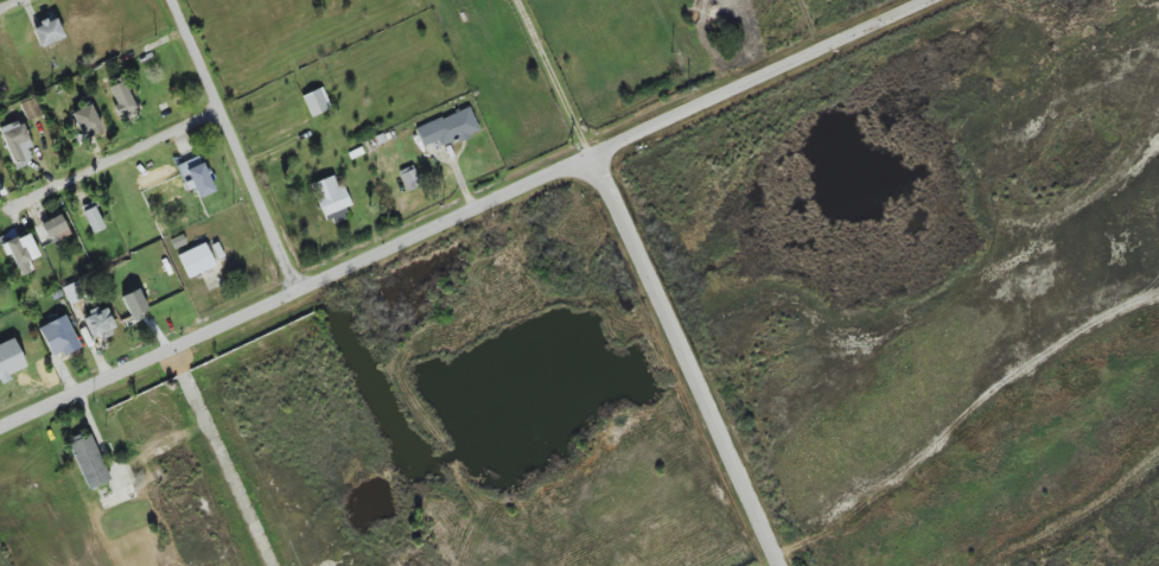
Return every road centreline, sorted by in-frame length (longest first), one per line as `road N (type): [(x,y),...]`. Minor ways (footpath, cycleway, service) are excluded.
road 1 (tertiary): [(0,428),(929,0)]
road 2 (tertiary): [(776,565),(592,155)]
road 3 (residential): [(172,0),(300,290)]
road 4 (residential): [(171,350),(271,565)]
road 5 (residential): [(221,112),(14,208)]

